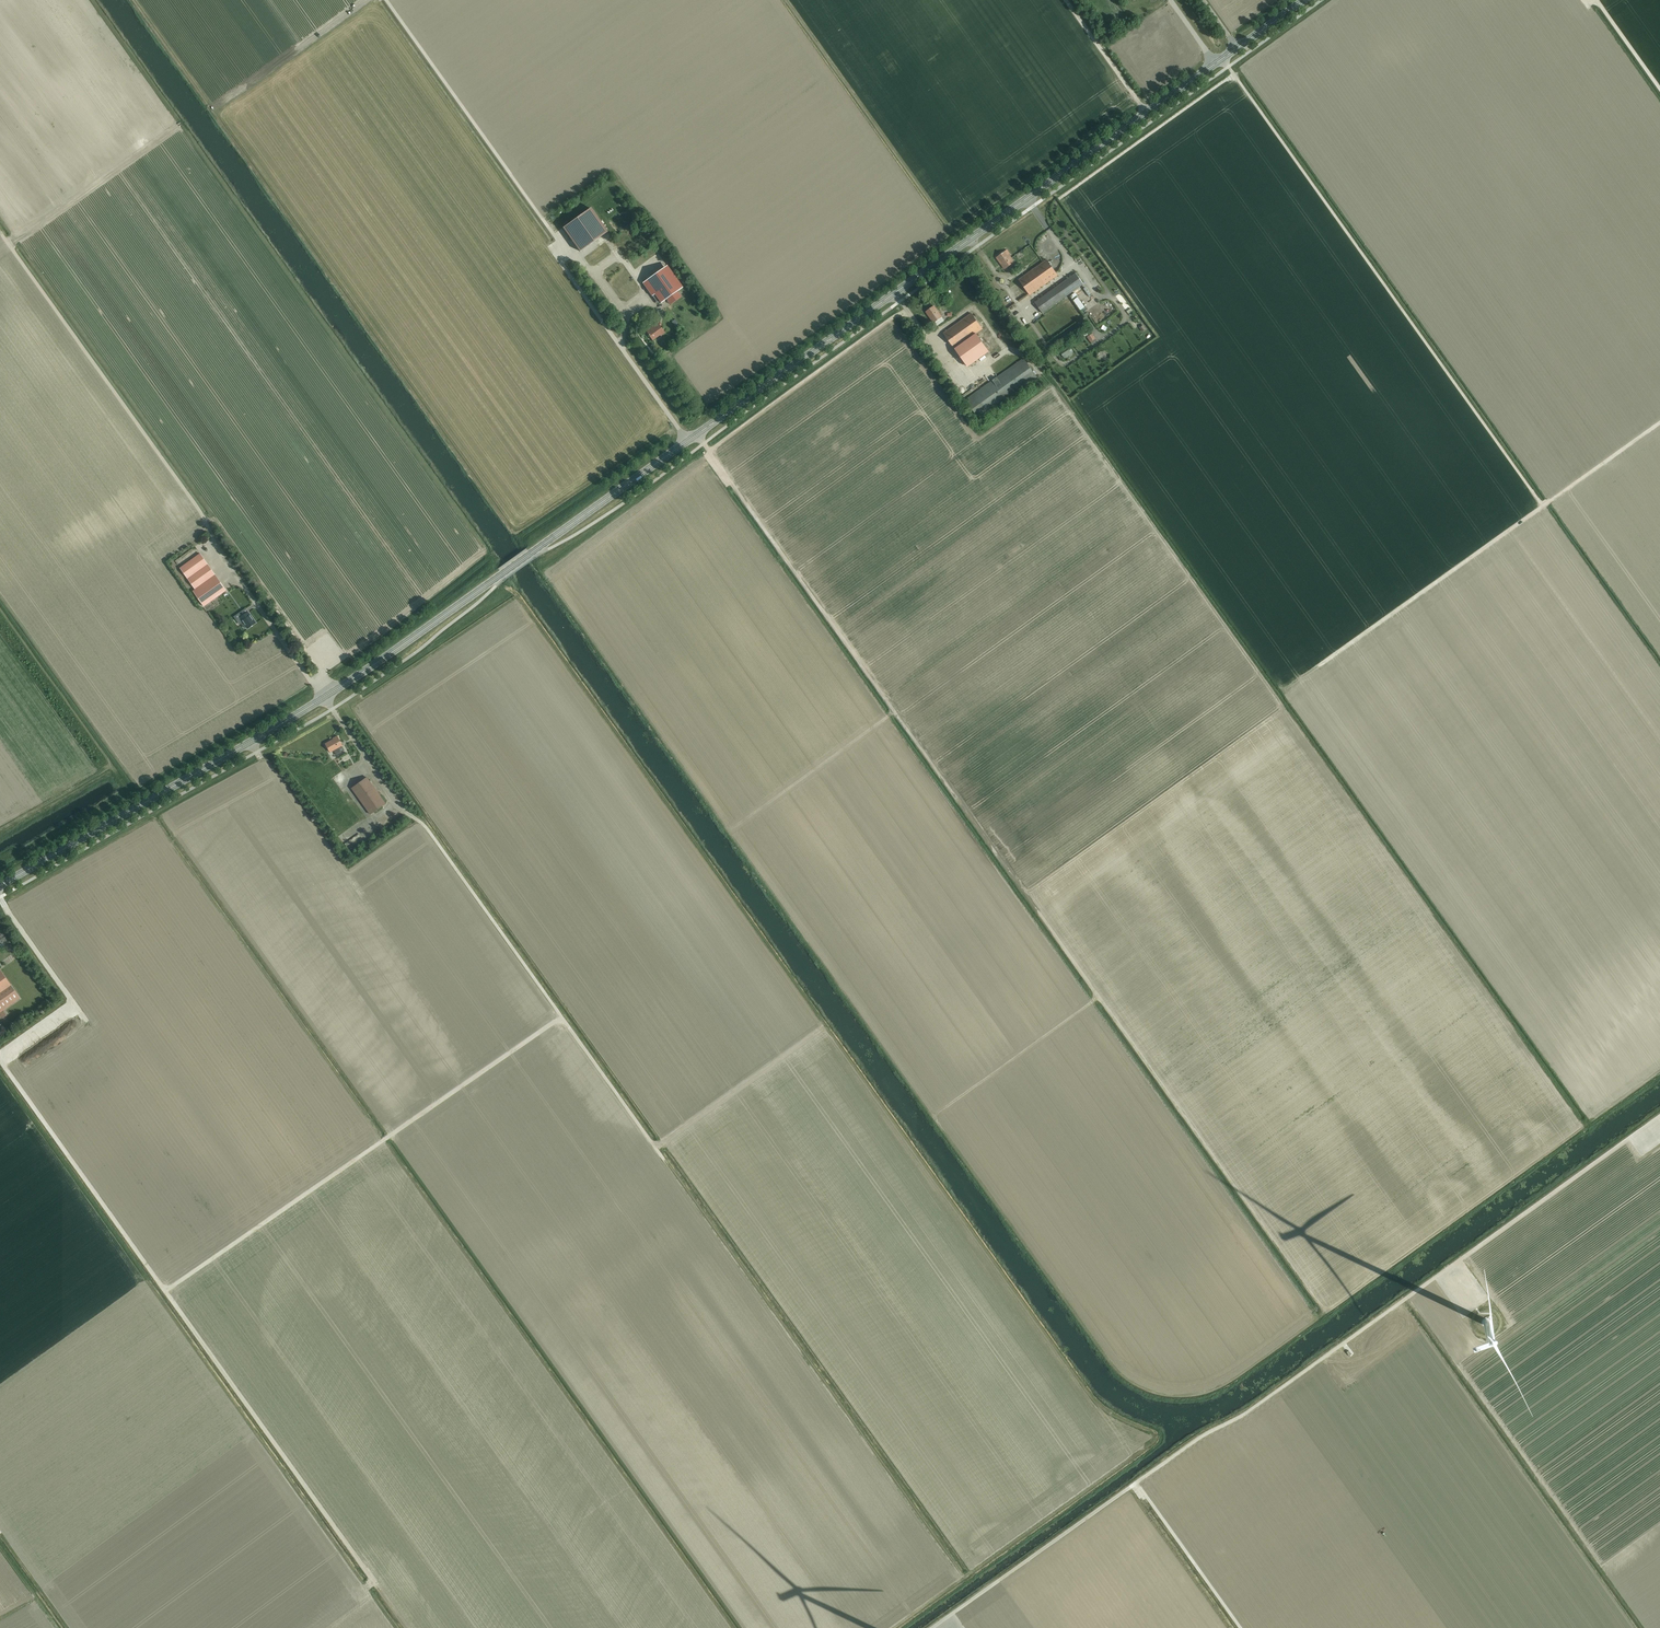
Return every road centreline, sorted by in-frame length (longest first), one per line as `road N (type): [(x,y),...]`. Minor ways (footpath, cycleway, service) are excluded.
road 1 (secondary): [(0,887),(353,679),(1305,0)]

